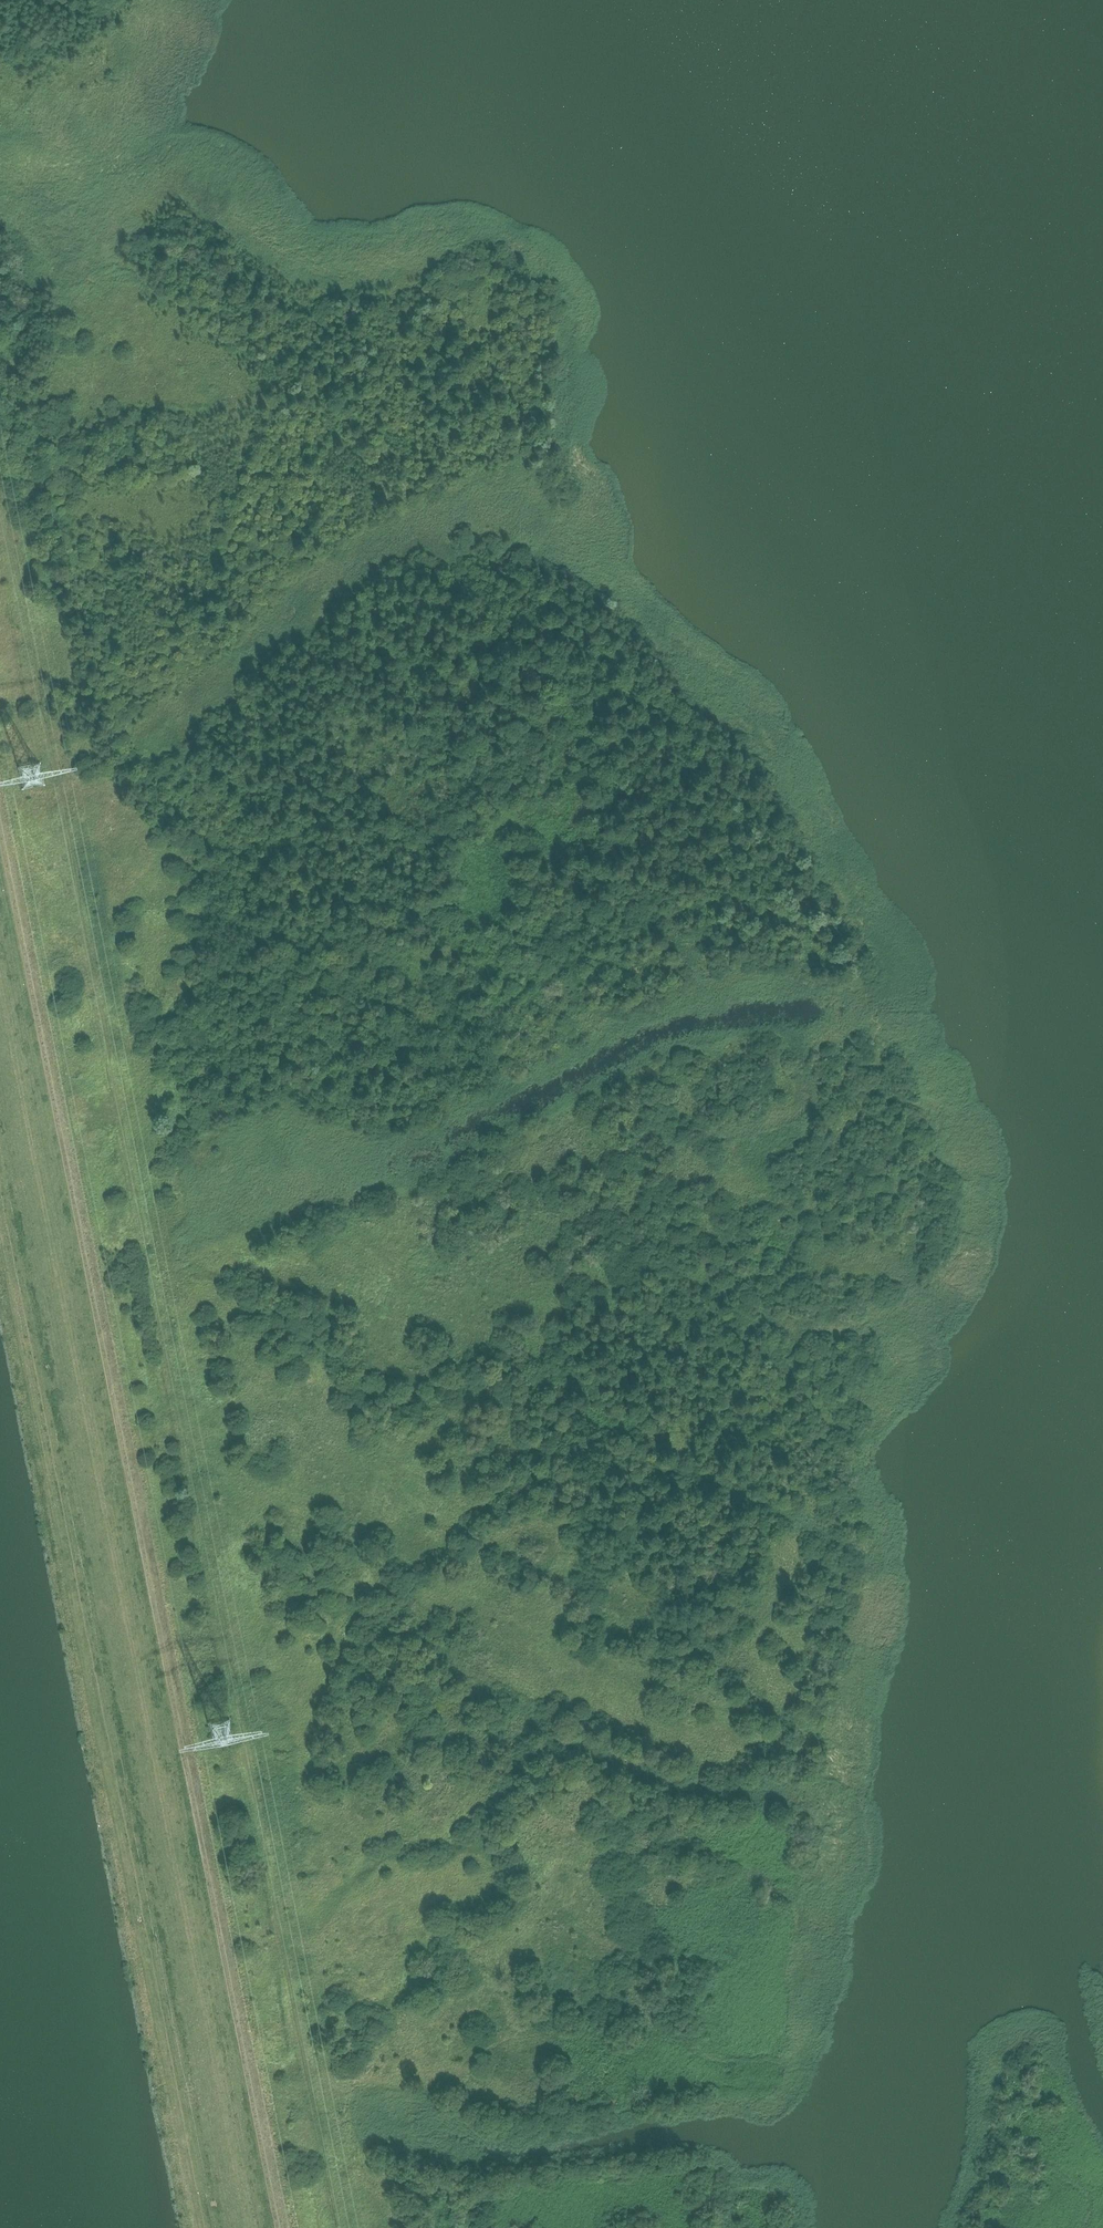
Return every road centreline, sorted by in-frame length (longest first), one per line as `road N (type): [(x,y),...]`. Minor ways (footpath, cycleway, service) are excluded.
road 1 (track): [(339,2227),(0,504)]

